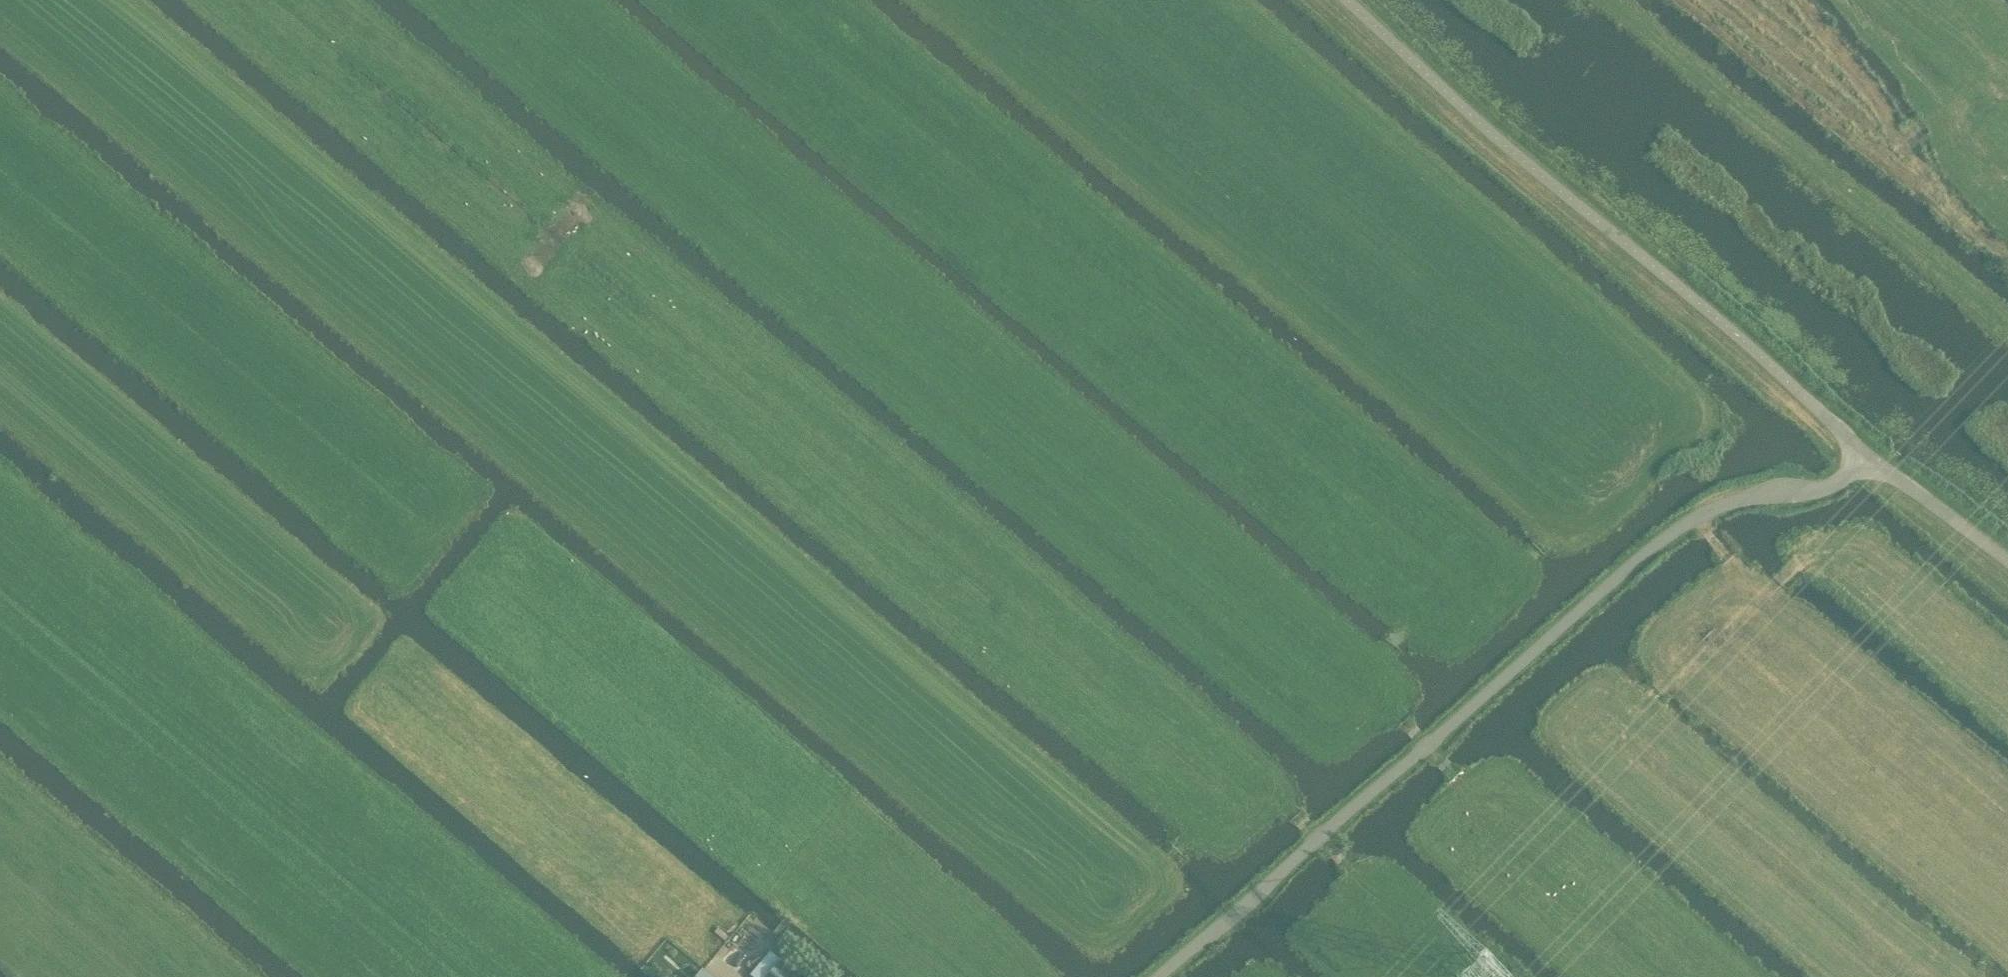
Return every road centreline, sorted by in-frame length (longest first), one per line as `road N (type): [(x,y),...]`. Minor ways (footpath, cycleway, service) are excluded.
road 1 (unclassified): [(1161,976),(1668,538),(1737,498),(1820,489),(1868,460)]
road 2 (track): [(1371,886),(1266,780)]

